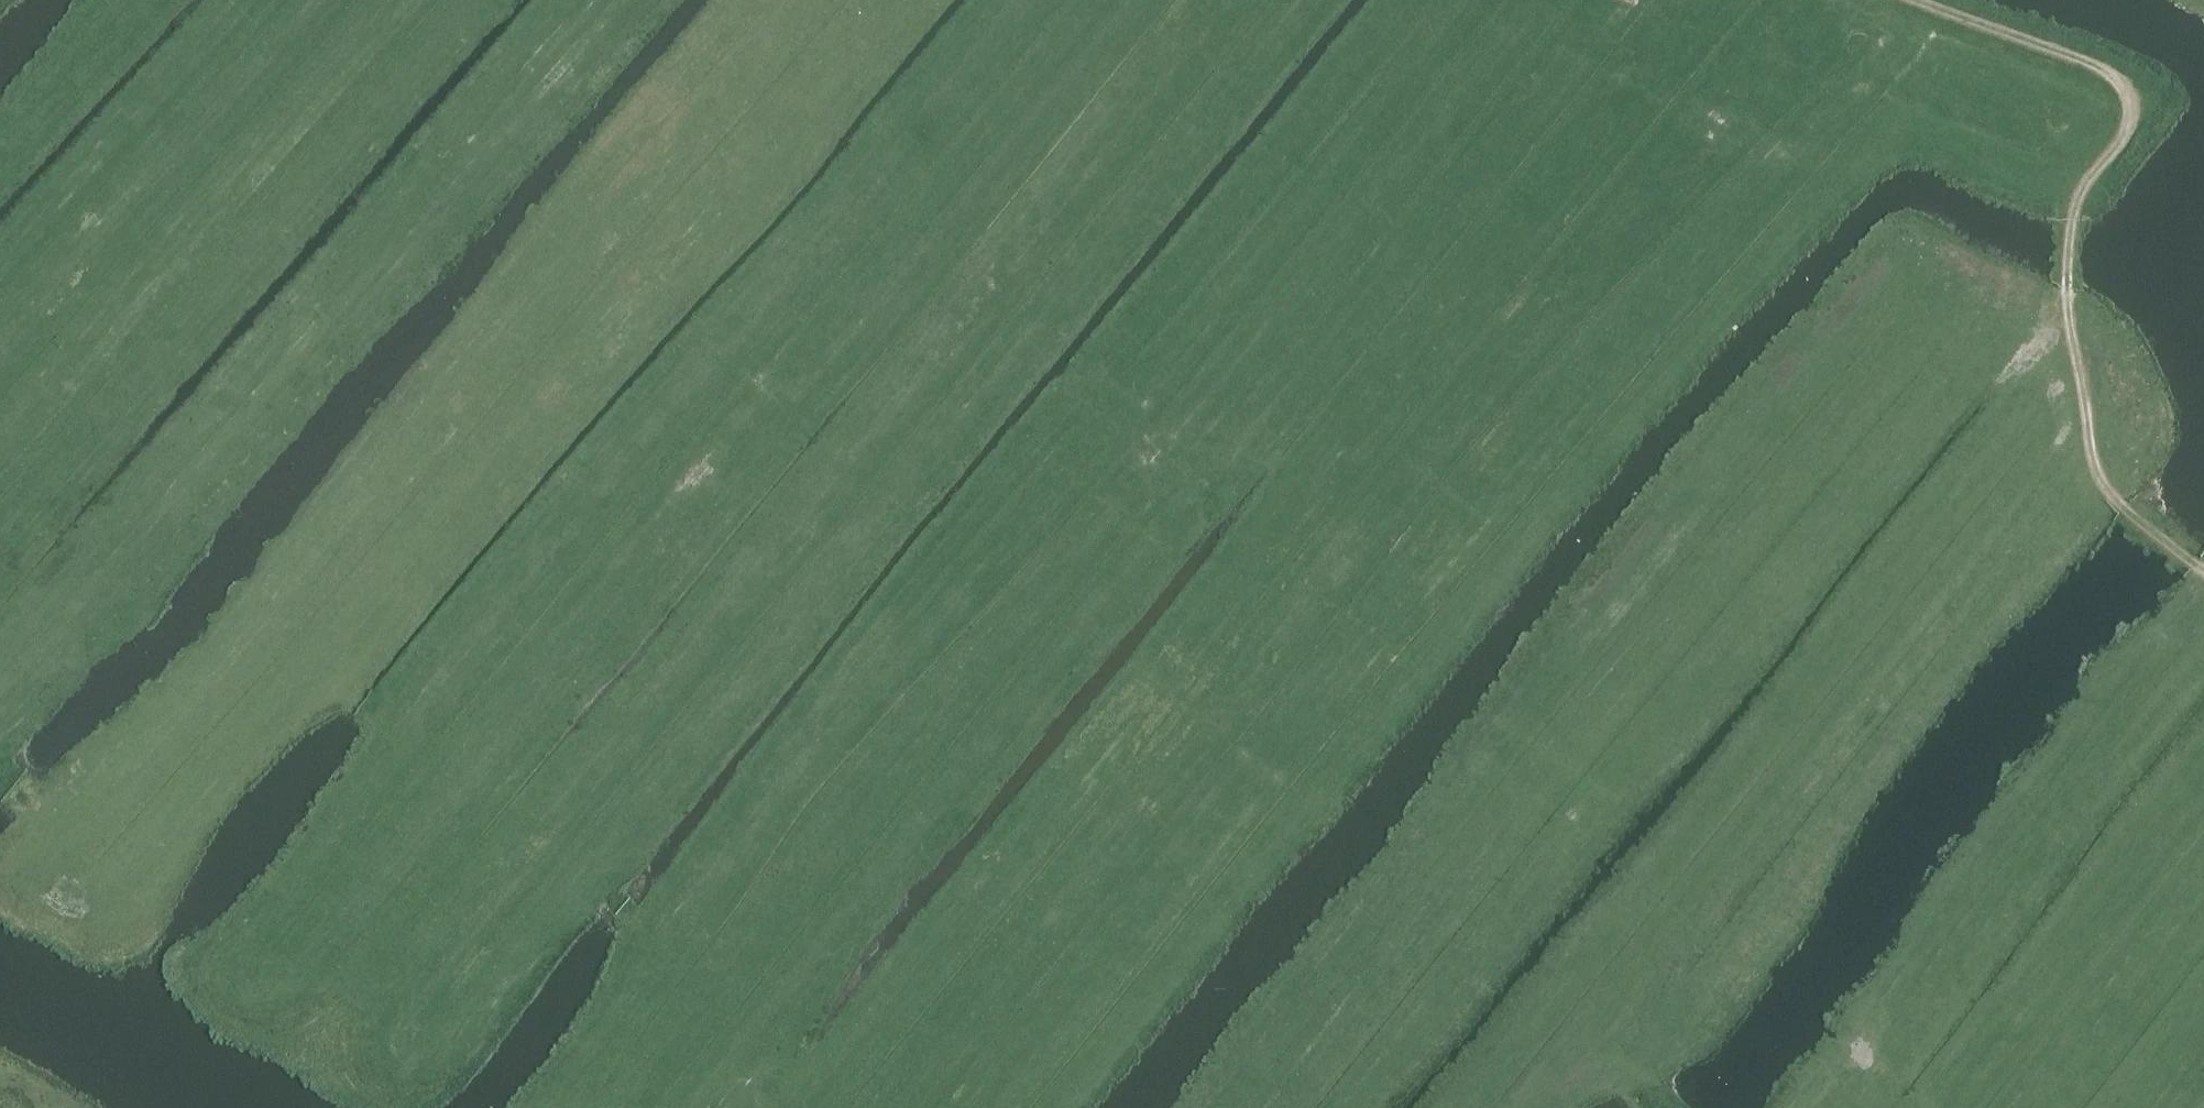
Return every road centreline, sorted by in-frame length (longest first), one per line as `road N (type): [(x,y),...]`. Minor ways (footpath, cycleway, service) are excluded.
road 1 (track): [(2203,574),(2132,519),(2094,470),(2067,273),(2072,227),(2137,108),(2115,79),(1918,0)]

